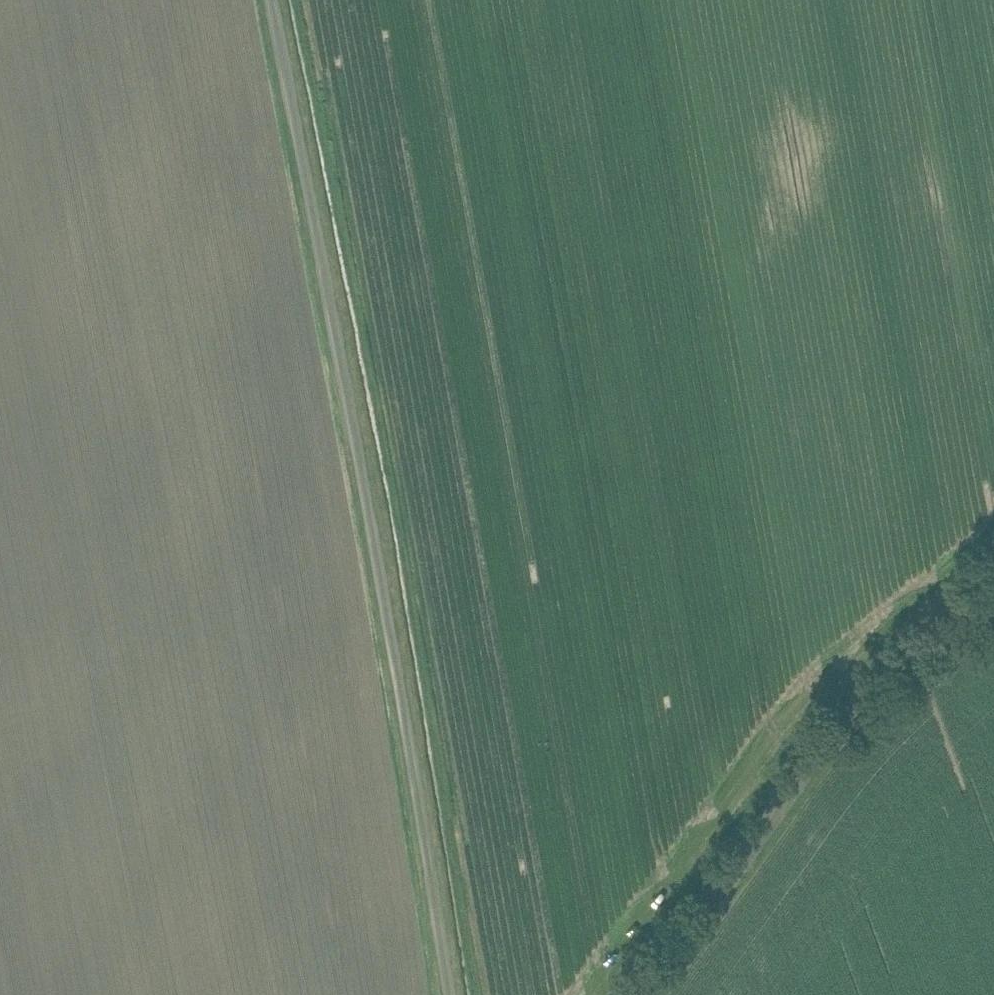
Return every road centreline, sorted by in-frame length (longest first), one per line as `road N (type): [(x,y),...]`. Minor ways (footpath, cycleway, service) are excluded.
road 1 (track): [(451,994),(272,0)]
road 2 (track): [(649,994),(863,701),(993,579)]

